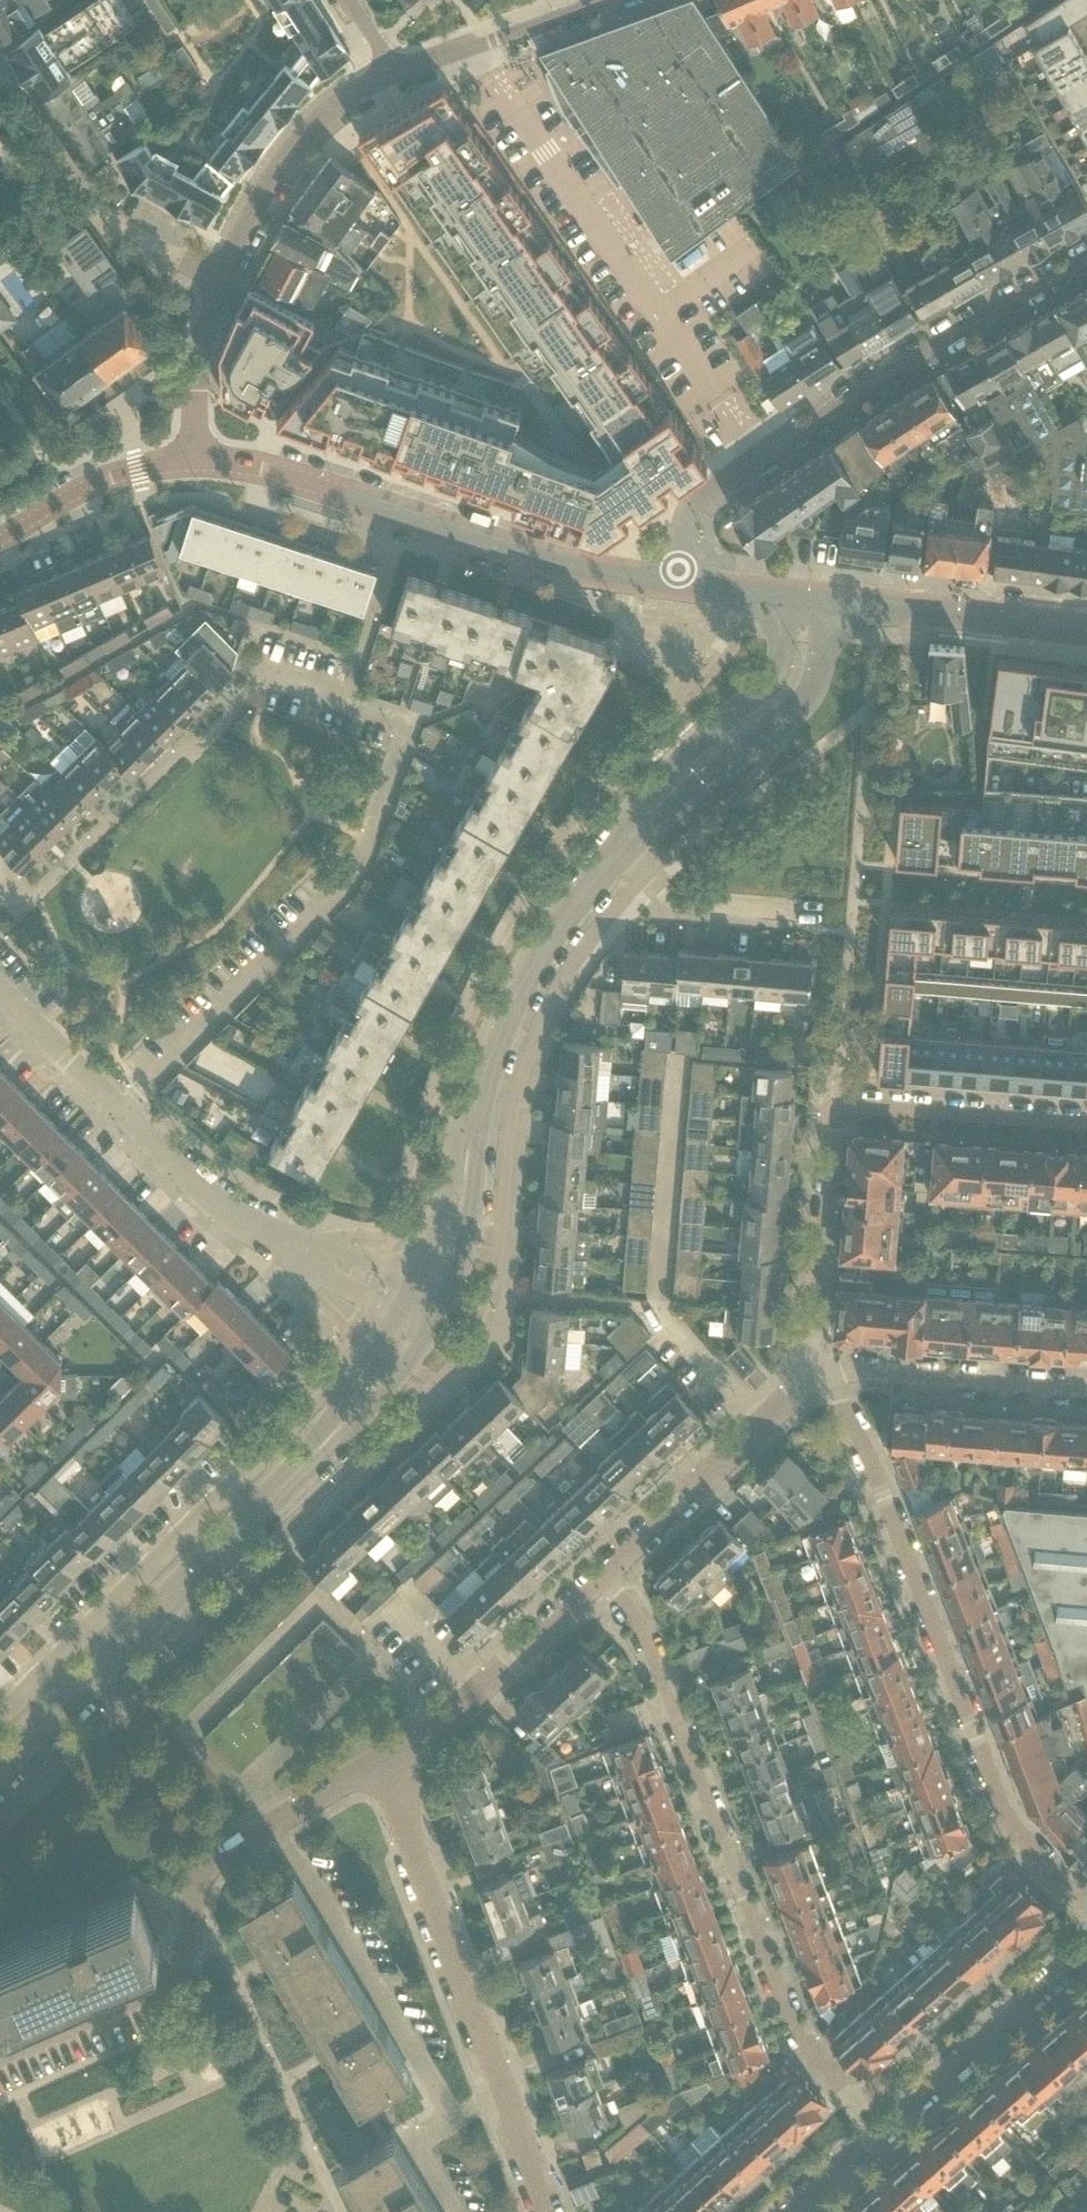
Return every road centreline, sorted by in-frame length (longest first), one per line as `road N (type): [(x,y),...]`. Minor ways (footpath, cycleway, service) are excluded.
road 1 (residential): [(119,1113),(344,888),(372,839),(411,721),(276,675)]
road 2 (residential): [(880,2130),(792,2021),(648,1646),(604,1577)]
road 3 (residential): [(815,1370),(864,1450),(1008,1820),(1086,1912)]
road 4 (residential): [(1086,263),(928,350),(707,495),(688,517),(677,583)]
road 5 (tertiary): [(410,1323),(459,1200),(518,998),(560,927),(625,850)]
road 6 (tertiary): [(0,1770),(296,1476),(366,1394)]
road 7 (residential): [(815,1370),(833,1105),(1086,1124)]
road 8 (residential): [(0,2056),(158,1986),(185,1959),(196,1889),(211,1870),(381,1766)]
road 9 (tertiary): [(677,583),(591,571),(258,469),(196,460)]
road 10 (residential): [(366,1394),(314,1401),(0,1715)]
road 11 (residential): [(548,2211),(381,1766)]
road 12 (tertiary): [(795,598),(789,661),(759,727),(625,850)]
road 13 (residential): [(217,278),(147,242),(80,172),(0,64)]
road 14 (residential): [(604,1577),(815,1370)]
road 15 (tertiary): [(1086,634),(795,598)]
road 16 (residential): [(381,1766),(433,1733),(604,1577)]
road 17 (residential): [(880,2130),(1086,1949)]
road 18 (residential): [(217,278),(270,181),(299,144),(335,109),(391,75)]
road 19 (residential): [(1086,1391),(815,1370)]
road 20 (residential): [(119,1113),(221,1212),(297,1264)]
road 21 (residential): [(391,75),(603,0)]
road 22 (tertiary): [(0,541),(104,481),(196,460)]
road 23 (residential): [(196,460),(194,362),(217,278)]
road 24 (residential): [(0,992),(119,1113)]
road 25 (residential): [(410,1323),(297,1264)]
road 26 (residential): [(788,2211),(880,2130)]

